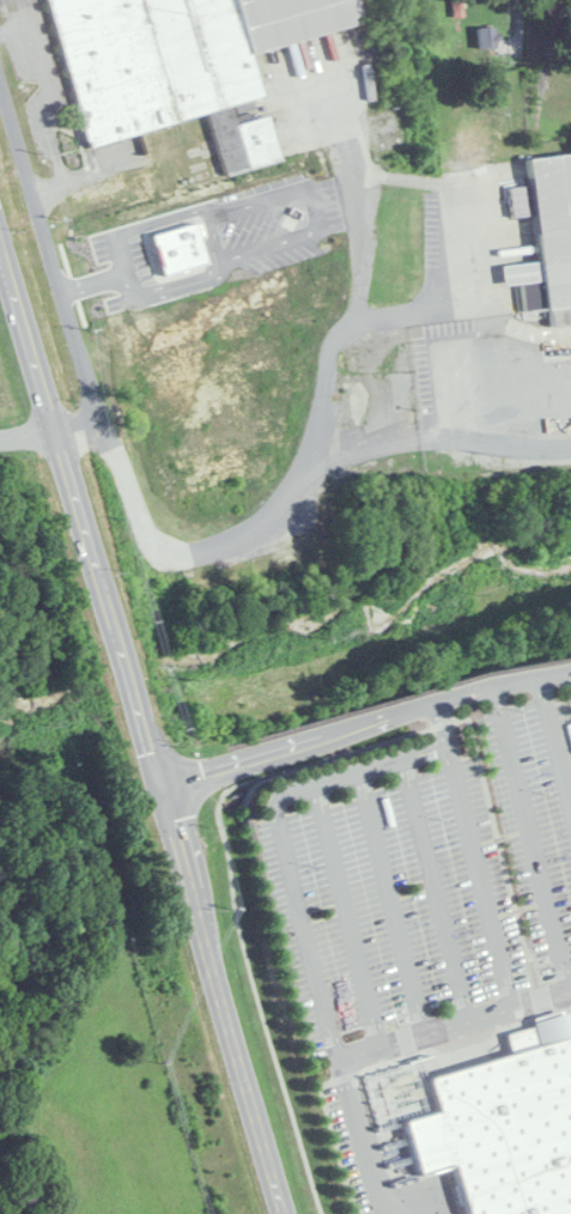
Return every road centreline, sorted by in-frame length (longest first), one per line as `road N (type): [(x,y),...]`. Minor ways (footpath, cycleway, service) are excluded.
road 1 (trunk): [(282,1213),(0,253)]
road 2 (residential): [(156,782),(475,691),(570,675)]
road 3 (residential): [(56,435),(99,420),(0,85)]

